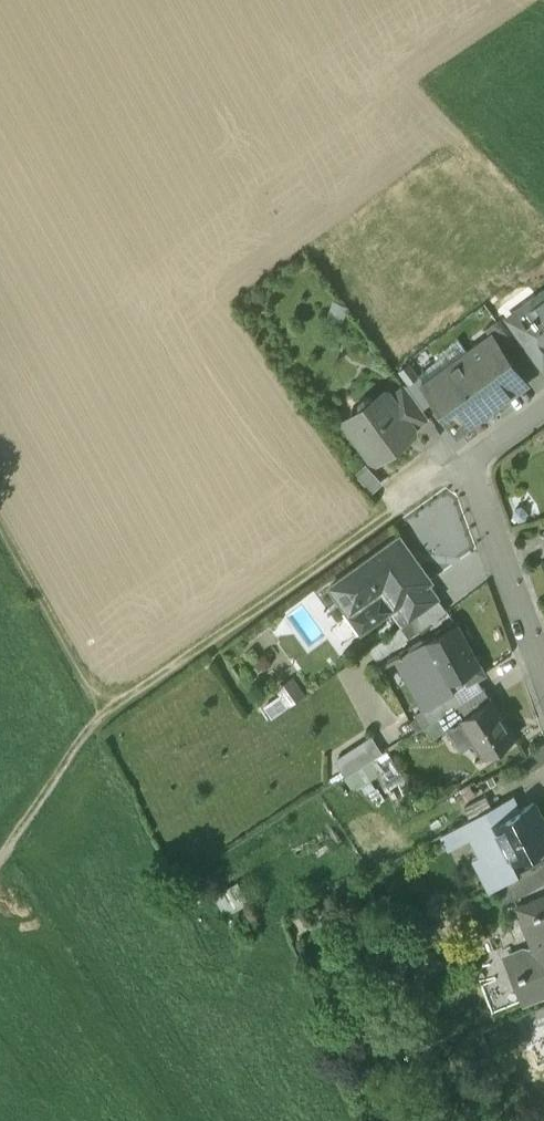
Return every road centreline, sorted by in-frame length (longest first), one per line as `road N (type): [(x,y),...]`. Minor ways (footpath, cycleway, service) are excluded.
road 1 (track): [(346,545),(99,714),(0,858)]
road 2 (residential): [(543,669),(470,465),(543,410)]
road 3 (track): [(0,525),(83,678),(107,707)]

